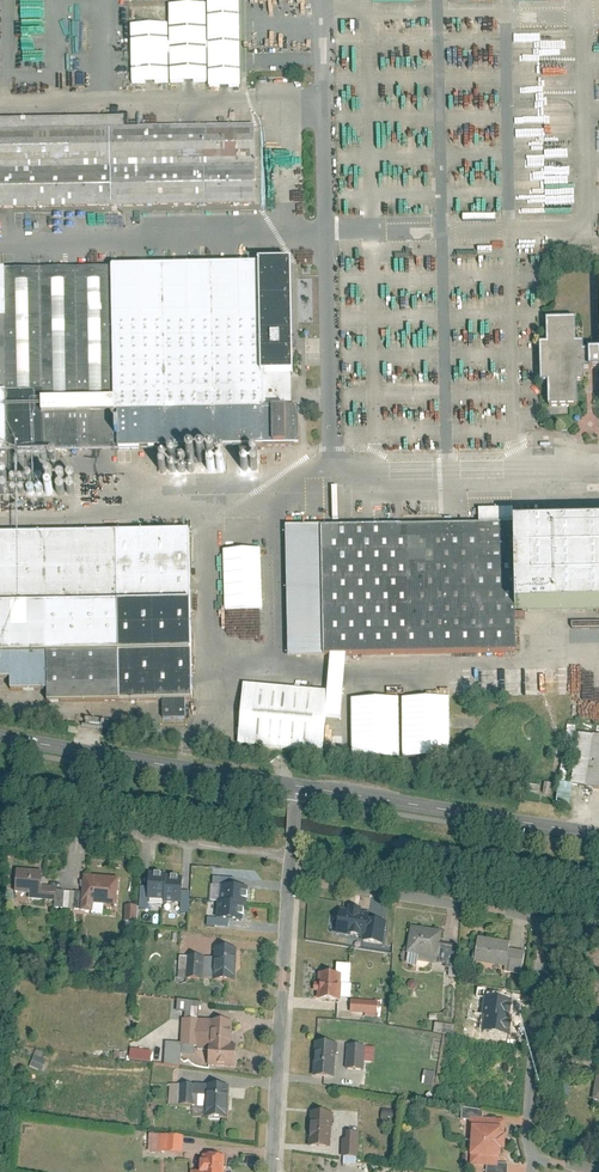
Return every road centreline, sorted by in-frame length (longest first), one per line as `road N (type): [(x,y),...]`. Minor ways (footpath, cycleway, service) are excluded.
road 1 (residential): [(543,918),(525,1145),(545,1160),(598,1168)]
road 2 (residential): [(296,784),(598,831)]
road 3 (residential): [(0,736),(296,784)]
road 4 (residential): [(288,877),(272,1171)]
road 5 (residential): [(288,877),(543,918)]
road 6 (residential): [(77,822),(290,860)]

